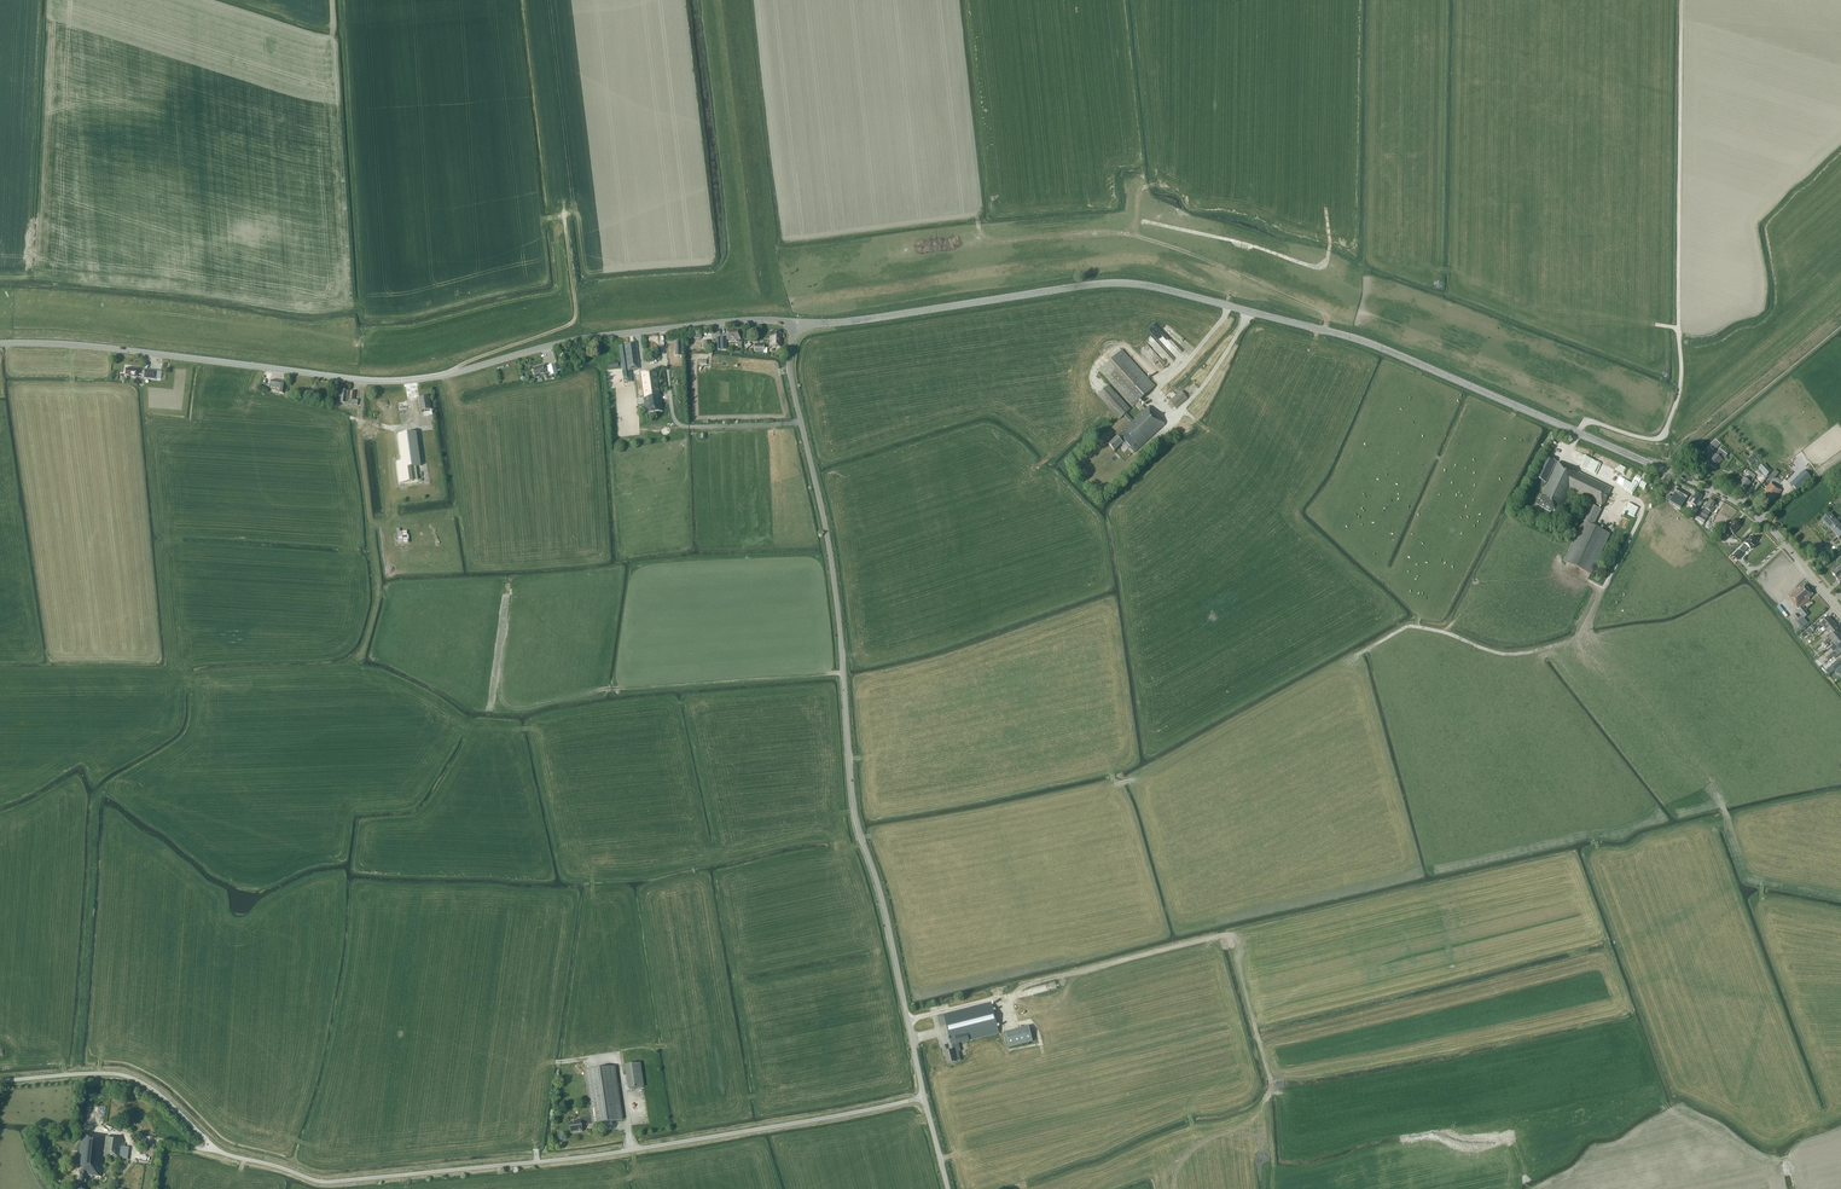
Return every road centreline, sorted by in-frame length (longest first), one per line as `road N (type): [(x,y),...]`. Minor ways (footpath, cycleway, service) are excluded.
road 1 (tertiary): [(1840,611),(1766,524),(1730,497),(1344,335),(1125,283),(797,322)]
road 2 (unclassified): [(924,1097),(607,1154),(329,1182),(221,1152),(158,1093),(125,1075),(0,1081)]
road 3 (tertiary): [(797,322),(592,337),(398,381),(0,343)]
road 4 (unclassified): [(924,1097),(883,905),(855,816),(831,562),(789,367),(797,322)]
road 5 (track): [(1578,433),(1589,421),(1660,438),(1677,398),(1681,0)]
road 6 (track): [(1015,996),(1060,975),(1226,936),(1270,1082),(1267,1188)]
road 7 (track): [(77,1074),(96,808),(105,787)]
road 8 (track): [(1601,592),(1576,637),(1536,650),(1500,653),(1410,626),(1356,656)]
road 9 (track): [(1324,330),(1321,312),(1137,235),(1140,190),(1153,185)]
road 10 (track): [(446,374),(574,321),(563,201)]
road 11 (track): [(1135,223),(1321,267),(1330,248),(1326,208)]

